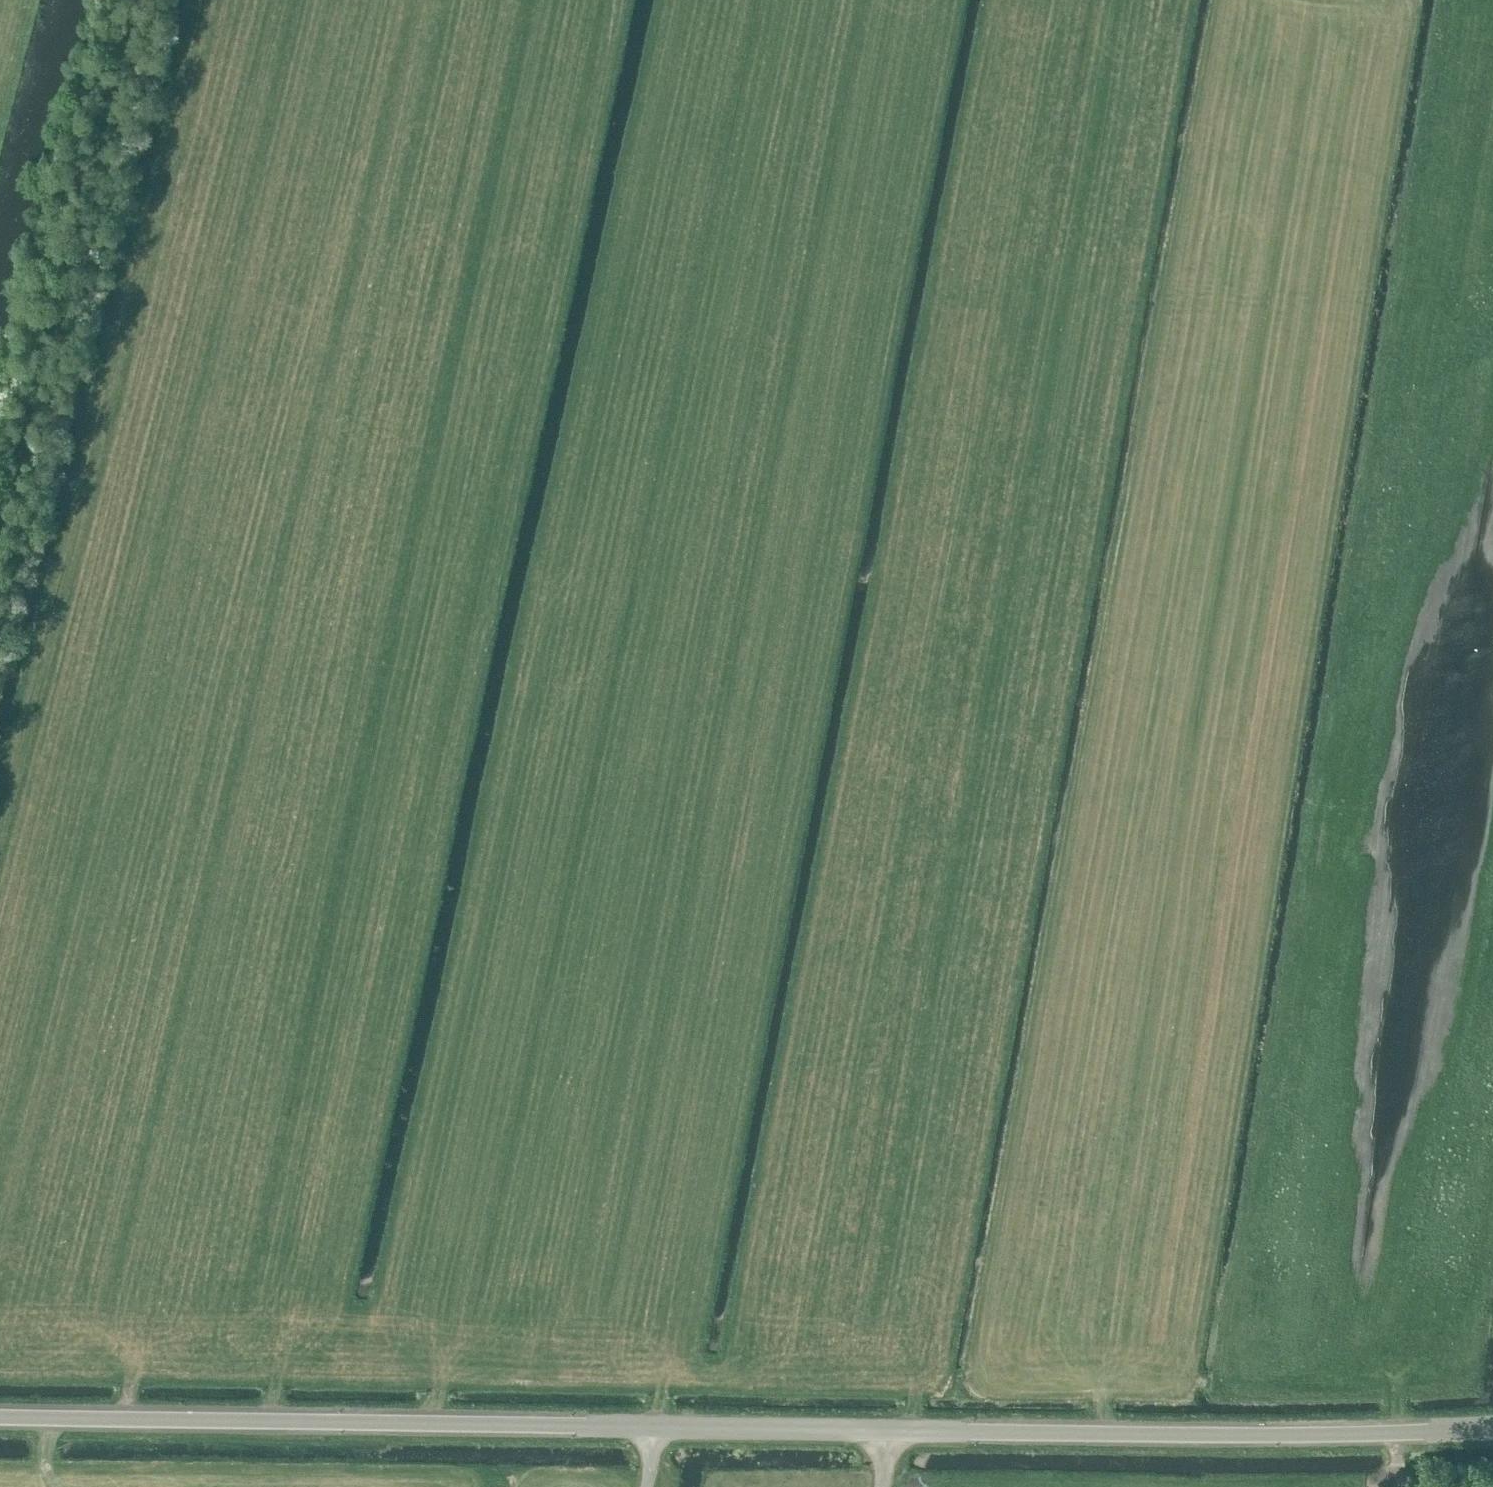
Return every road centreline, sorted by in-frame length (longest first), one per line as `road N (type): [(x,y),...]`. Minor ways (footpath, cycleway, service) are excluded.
road 1 (unclassified): [(0,1418),(886,1435),(1492,1427)]

